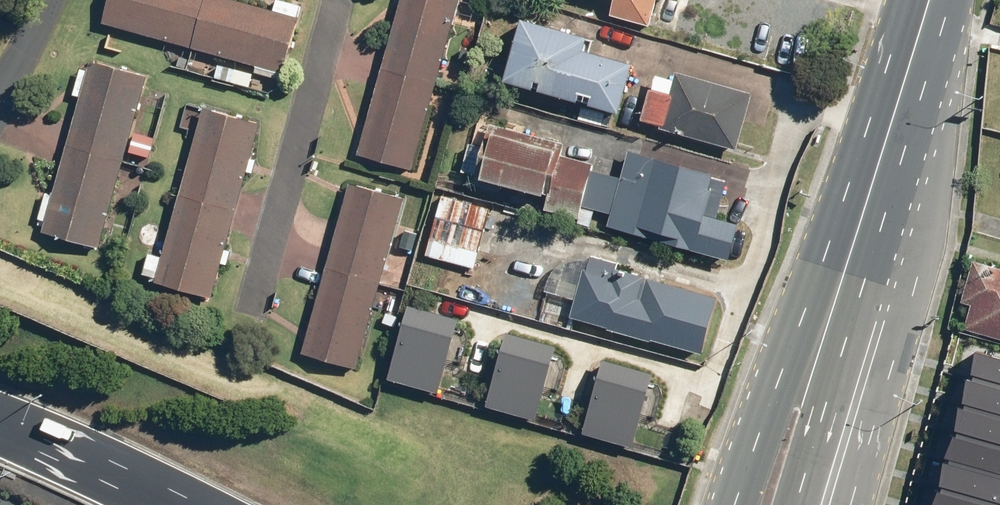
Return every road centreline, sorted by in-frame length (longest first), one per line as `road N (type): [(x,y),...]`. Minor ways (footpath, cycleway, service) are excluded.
road 1 (primary): [(740,504),(770,409),(868,210)]
road 2 (primary): [(868,210),(813,504)]
road 3 (motorway): [(868,210),(884,322),(851,504)]
road 4 (primary): [(868,210),(930,0)]
road 5 (motorway): [(0,433),(152,504)]

